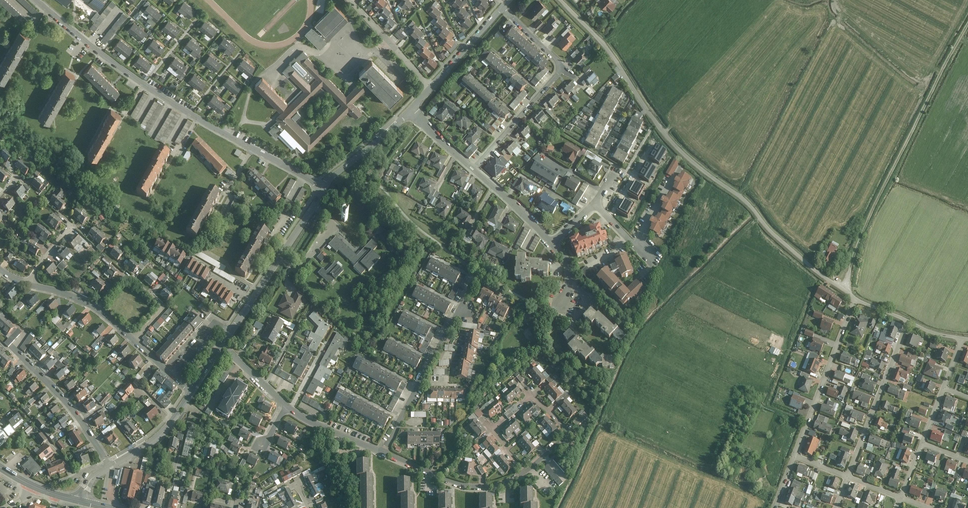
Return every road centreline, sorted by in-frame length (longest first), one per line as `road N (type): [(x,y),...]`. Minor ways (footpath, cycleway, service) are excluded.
road 1 (unclassified): [(856,300),(678,149),(607,47),(561,0)]
road 2 (residential): [(323,188),(145,87),(37,0)]
road 3 (track): [(845,292),(870,215),(967,27)]
road 4 (residential): [(474,169),(563,67),(502,9)]
road 5 (residential): [(383,452),(476,279)]
road 6 (residential): [(222,346),(323,188)]
road 7 (residential): [(847,477),(908,321)]
road 8 (residential): [(796,456),(856,300)]
road 9 (residential): [(110,466),(72,409),(13,349)]
road 10 (residential): [(383,452),(469,486),(525,472)]
road 11 (residential): [(96,308),(126,276),(146,292),(163,308),(134,340)]

